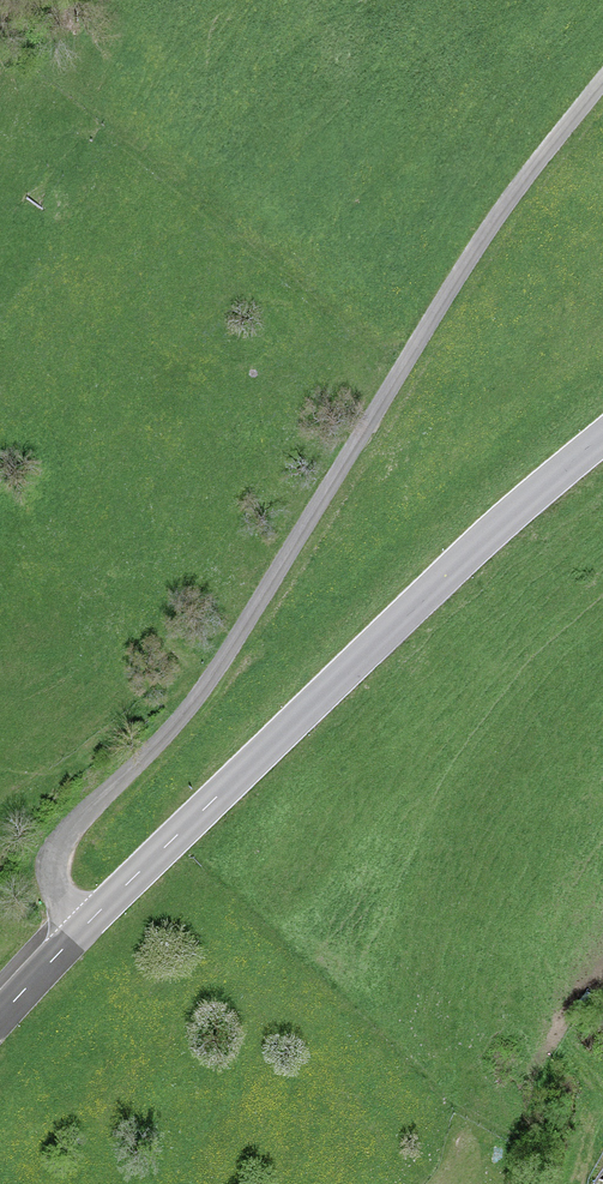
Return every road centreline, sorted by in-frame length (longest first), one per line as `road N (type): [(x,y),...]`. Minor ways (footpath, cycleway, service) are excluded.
road 1 (residential): [(602,77),(523,173),(233,644),(156,743),(61,836),(50,881),(81,926)]
road 2 (tertiary): [(81,926),(443,576),(602,434)]
road 3 (tertiary): [(0,1014),(81,926)]

